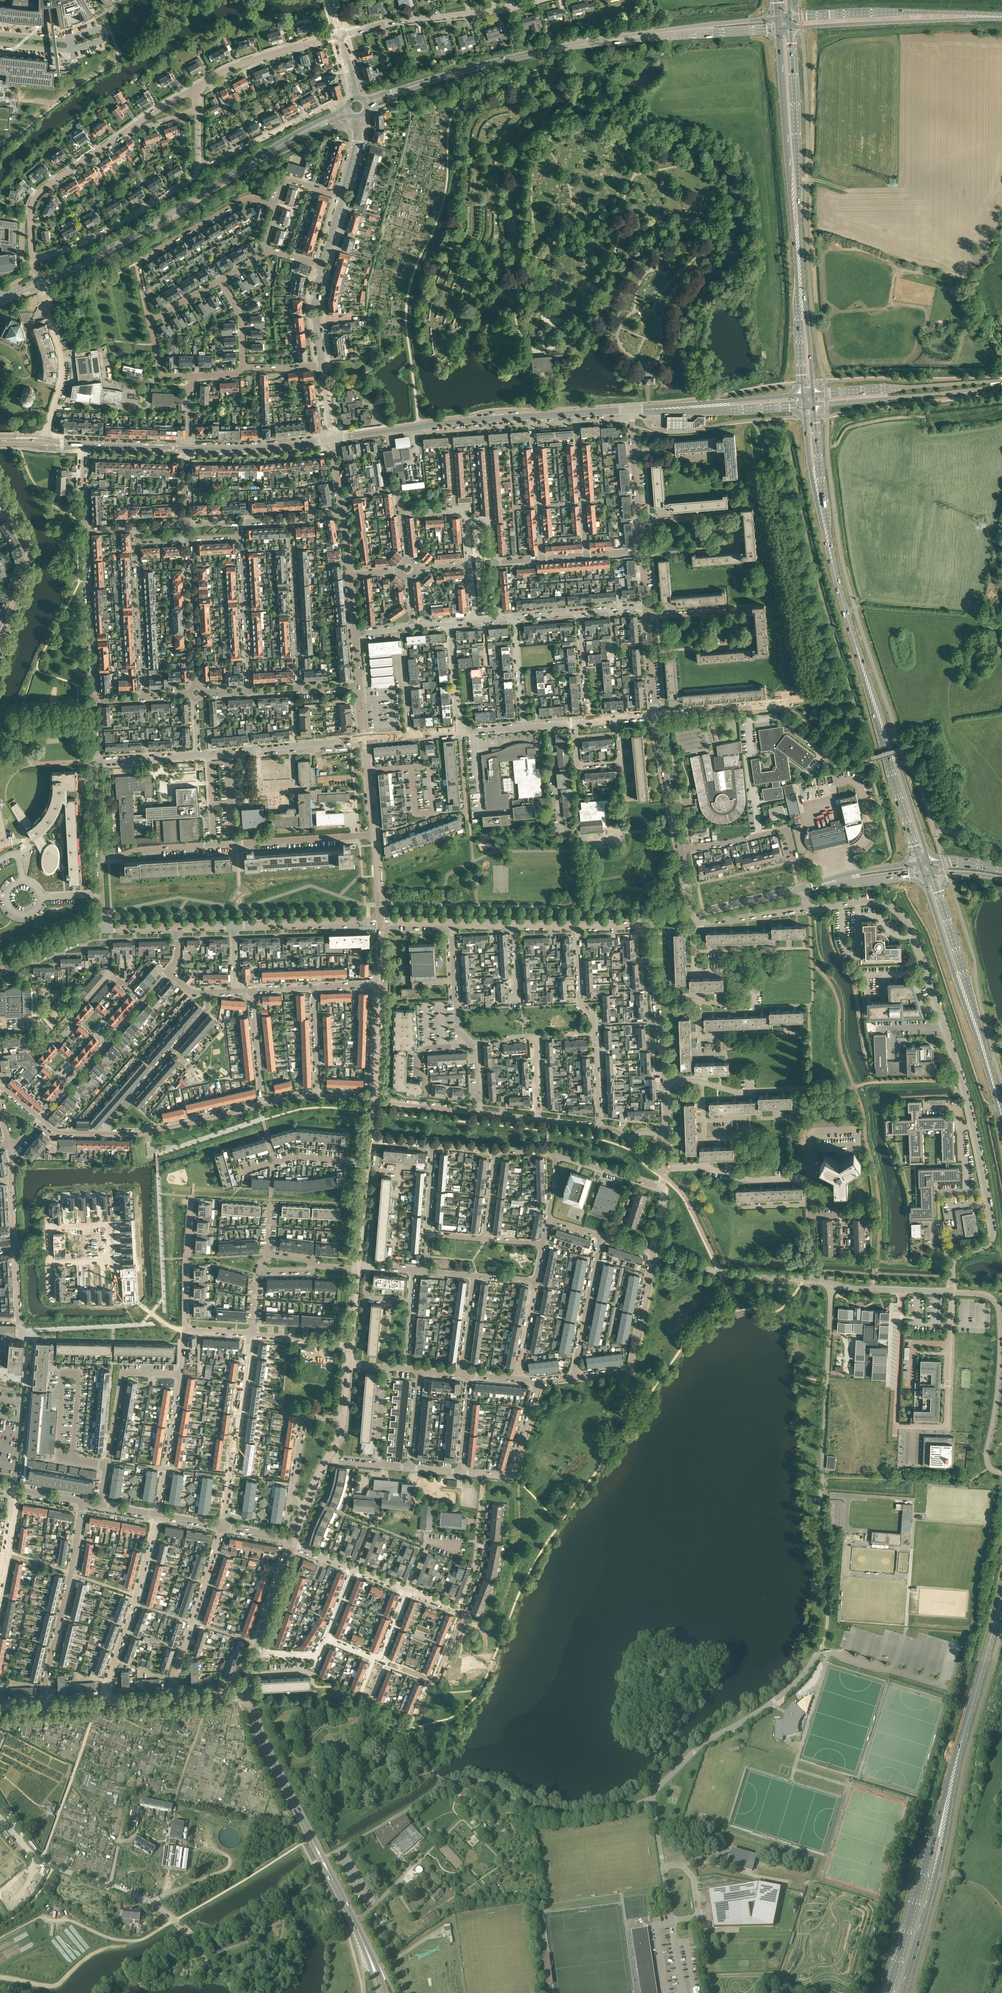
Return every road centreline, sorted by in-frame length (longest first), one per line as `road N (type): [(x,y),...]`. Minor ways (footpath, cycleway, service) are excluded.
road 1 (residential): [(952,1293),(957,1257),(988,1244),(994,1229),(974,1126),(911,927),(878,901),(808,909)]
road 2 (primary): [(813,395),(792,43)]
road 3 (primary): [(780,44),(803,395)]
road 4 (residential): [(952,1293),(947,1428),(896,1426),(902,1291)]
road 5 (residential): [(374,835),(101,856)]
road 6 (primary): [(930,863),(845,608)]
road 7 (primary): [(845,608),(920,864)]
road 8 (residential): [(206,1961),(159,1909),(46,1864),(0,1818)]
road 9 (tertiary): [(71,268),(290,139)]
road 10 (primary): [(923,874),(1001,1115)]
road 11 (primary): [(1001,1113),(933,874)]
road 12 (primary): [(944,1812),(1001,1601)]
road 13 (residential): [(831,1284),(821,1502)]
road 14 (residential): [(277,204),(243,200),(137,262),(150,321)]
road 15 (residential): [(82,1501),(42,1704)]
road 16 (tertiary): [(424,82),(626,38)]
road 17 (residential): [(340,33),(541,0)]
road 18 (primary): [(802,27),(1001,20)]
road 19 (residential): [(39,1117),(169,970)]
road 20 (residential): [(104,1702),(157,1514)]
road 21 (residential): [(223,1526),(252,1334)]
road 22 (primary): [(1001,15),(807,16)]
road 23 (residential): [(100,1504),(124,1374),(181,1373)]
road 24 (primary): [(944,1812),(886,1992)]
road 25 (unclassified): [(1001,381),(813,395)]
road 26 (unclassified): [(814,404),(1001,383)]
road 27 (residential): [(34,260),(94,238),(198,170)]
road 28 (primary): [(900,1992),(941,1854),(944,1812)]
road 29 (residential): [(831,1284),(723,1275),(653,1253)]
road 30 (primary): [(837,584),(814,404)]
road 31 (residential): [(223,1526),(171,1699)]
road 32 (residential): [(653,1253),(664,1190),(556,1154)]
road 33 (residential): [(50,1262),(108,1262),(108,1224),(49,1228),(49,1247)]
road 34 (residential): [(807,1178),(669,1168),(667,1133)]
road 35 (primary): [(805,416),(837,584)]
road 36 (residential): [(93,700),(83,530)]
road 37 (residential): [(299,689),(290,519)]
road 38 (track): [(41,1861),(98,1702)]
road 39 (residential): [(803,889),(787,830),(681,849)]
road 40 (residential): [(264,1106),(148,1132),(99,1133)]
road 41 (residential): [(198,755),(365,739)]
road 42 (tertiary): [(0,656),(32,555),(9,508)]
road 43 (residential): [(240,536),(249,692)]
road 44 (residential): [(136,541),(144,697)]
road 45 (residential): [(311,1839),(267,1753),(250,1697)]
road 46 (residential): [(198,170),(335,103)]
road 47 (residential): [(45,442),(62,367),(43,297)]
road 48 (residential): [(200,85),(340,33)]
road 49 (residential): [(537,1381),(512,1475),(461,1472)]
road 50 (residential): [(196,686),(188,538)]
road 51 (residential): [(234,926),(380,921)]
road 52 (residential): [(572,1377),(600,1236)]
road 53 (residential): [(181,1373),(157,1514)]
road 54 (residential): [(531,417),(542,559)]
road 55 (residential): [(331,439),(189,448)]
road 56 (residential): [(31,214),(40,192),(137,125)]
road 57 (residential): [(576,414),(586,555)]
road 58 (tertiary): [(763,20),(626,38)]
road 59 (residential): [(656,715),(793,705)]
road 60 (residential): [(681,849),(656,715)]
road 61 (tertiary): [(626,38),(760,30)]
road 62 (residential): [(307,1505),(292,1498),(302,1424),(344,1417)]
road 63 (residential): [(191,1196),(184,1329)]
road 64 (residential): [(617,718),(621,762),(578,765),(574,722)]
road 65 (residential): [(378,1138),(367,1265)]
road 66 (residential): [(471,1043),(457,1028),(452,923)]
road 67 (residential): [(629,1371),(653,1253)]
road 68 (residential): [(694,952),(739,950),(738,944),(805,948)]

